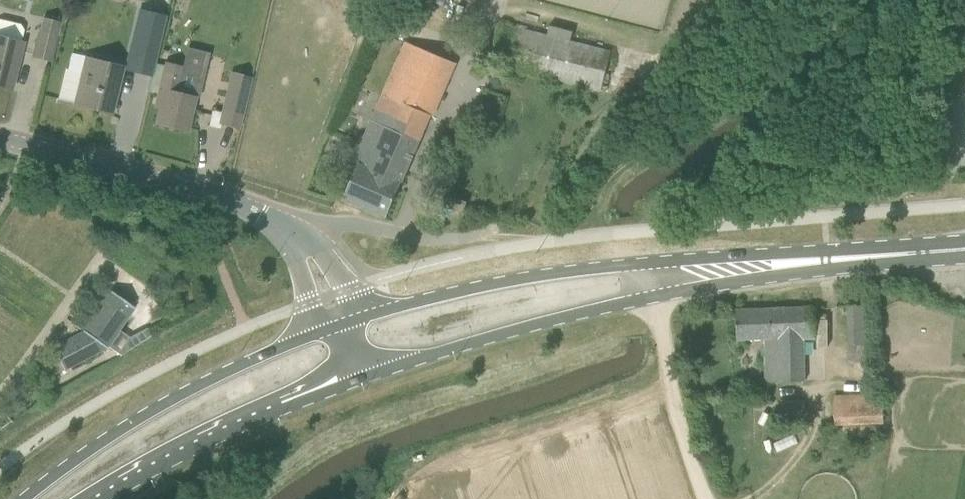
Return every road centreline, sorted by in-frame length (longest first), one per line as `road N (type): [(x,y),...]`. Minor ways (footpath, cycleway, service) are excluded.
road 1 (primary): [(341,324),(219,374),(112,434),(22,498)]
road 2 (primary): [(653,261),(529,275),(341,324)]
road 3 (primary): [(964,246),(653,261)]
road 4 (primary): [(658,297),(964,253)]
road 5 (track): [(826,217),(830,375),(801,453),(753,498)]
road 6 (primary): [(362,378),(658,297)]
road 7 (primary): [(96,498),(243,425),(362,378)]
road 8 (tertiary): [(341,324),(310,258),(277,220),(190,187)]
road 9 (unclassified): [(706,498),(682,430),(658,297)]
road 10 (tertiary): [(0,138),(190,187)]

